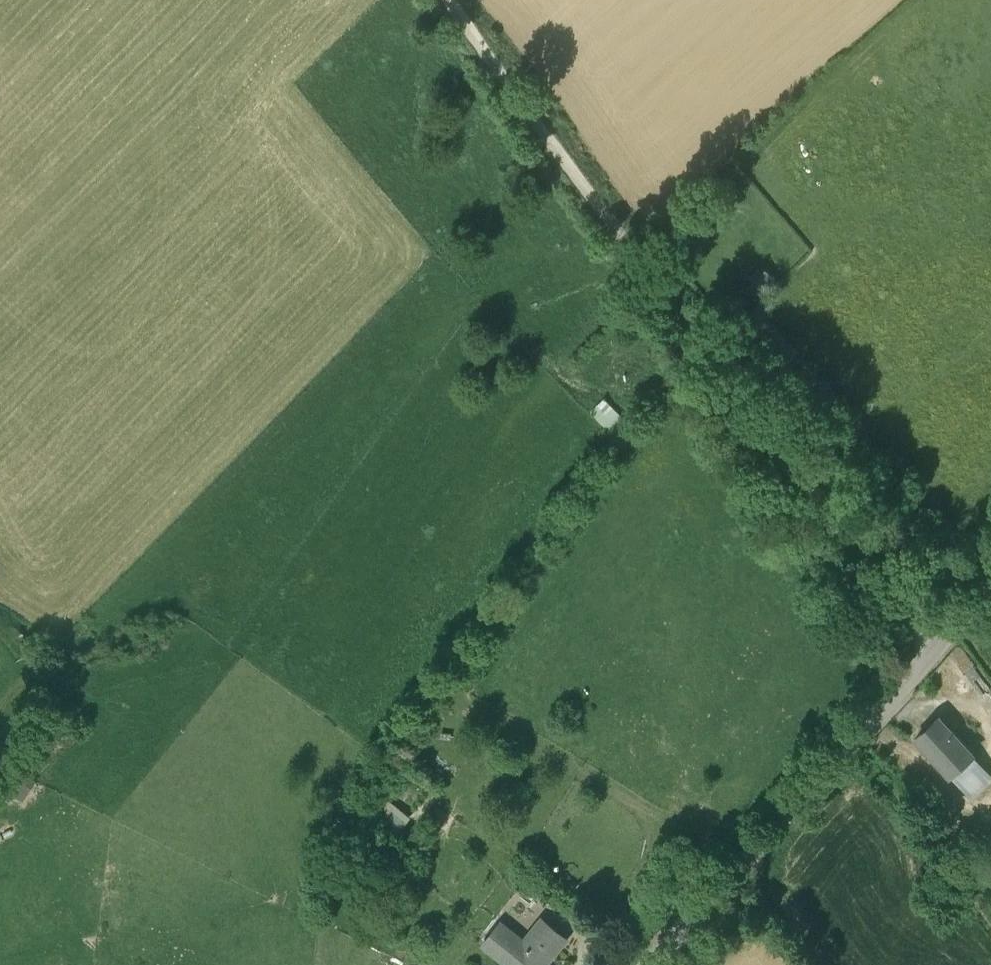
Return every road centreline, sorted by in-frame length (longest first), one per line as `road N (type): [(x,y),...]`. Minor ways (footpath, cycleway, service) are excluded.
road 1 (track): [(451,0),(832,519),(936,648)]
road 2 (tertiary): [(649,964),(990,579)]
road 3 (track): [(657,955),(694,859),(688,836),(651,816)]

